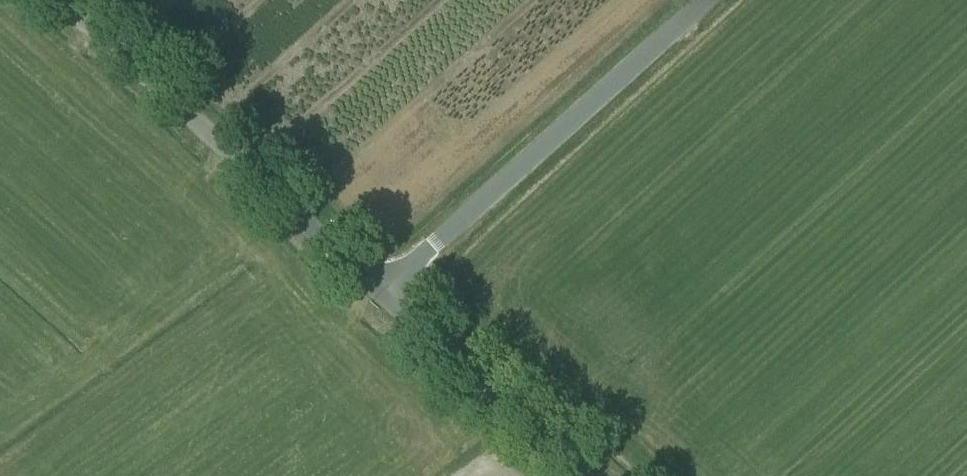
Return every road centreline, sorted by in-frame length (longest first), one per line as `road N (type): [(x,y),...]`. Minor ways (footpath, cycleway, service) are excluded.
road 1 (unclassified): [(386,293),(45,0)]
road 2 (unclassified): [(386,293),(710,0)]
road 3 (unclassified): [(597,475),(386,293)]

